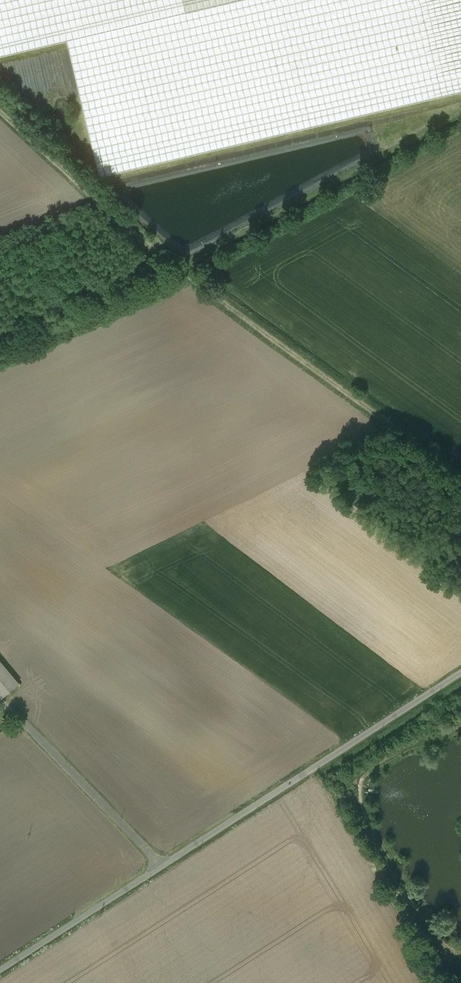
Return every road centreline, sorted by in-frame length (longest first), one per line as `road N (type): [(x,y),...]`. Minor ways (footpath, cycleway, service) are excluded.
road 1 (track): [(0,111),(182,275),(460,479)]
road 2 (unclassified): [(460,672),(0,972)]

